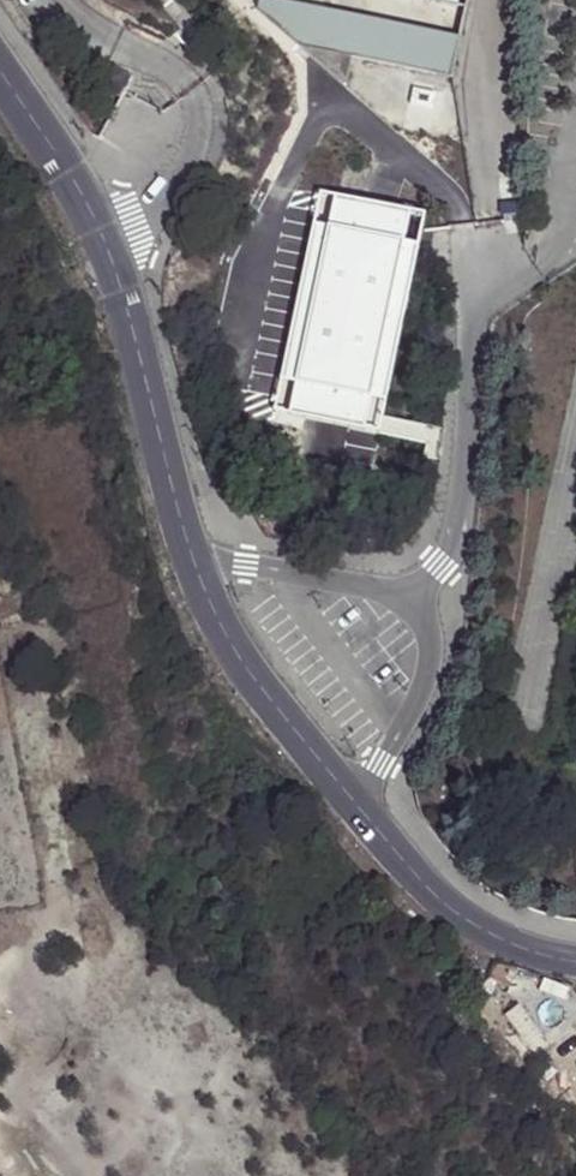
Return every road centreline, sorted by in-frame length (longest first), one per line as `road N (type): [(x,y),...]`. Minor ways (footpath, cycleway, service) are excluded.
road 1 (tertiary): [(0,73),(100,232),(189,554),(233,647),(438,897),(469,923),(575,964)]

